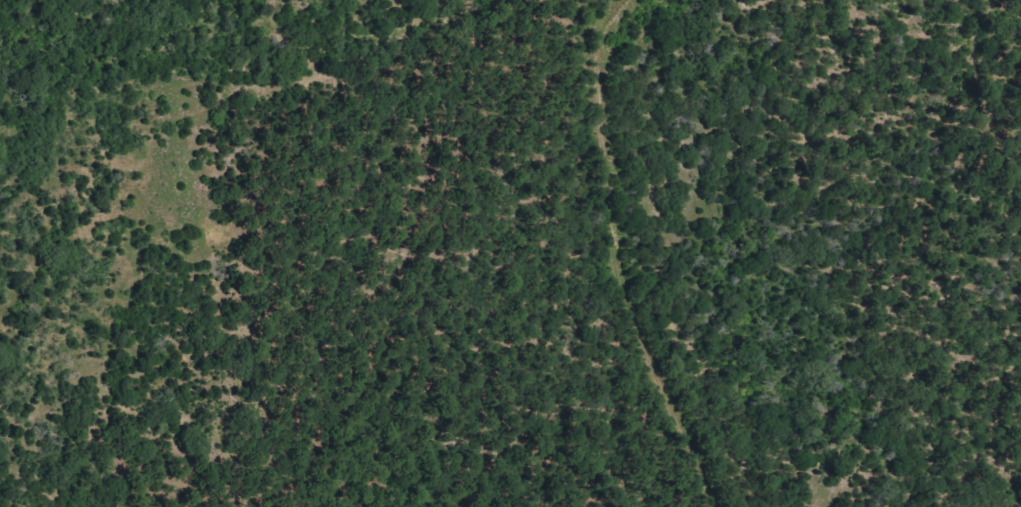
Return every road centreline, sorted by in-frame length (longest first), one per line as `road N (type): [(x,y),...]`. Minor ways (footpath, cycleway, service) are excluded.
road 1 (residential): [(723,506),(624,266),(602,75),(608,19),(622,0)]

